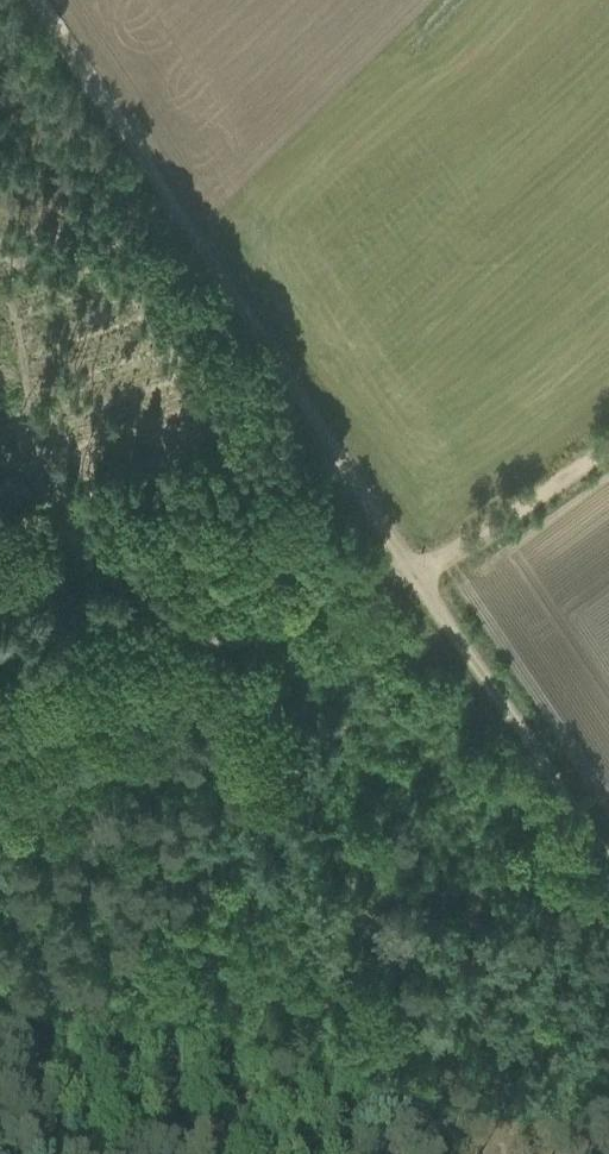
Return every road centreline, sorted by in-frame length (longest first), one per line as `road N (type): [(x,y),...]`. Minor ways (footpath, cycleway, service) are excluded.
road 1 (track): [(31,0),(415,569)]
road 2 (track): [(462,1153),(190,650)]
road 3 (track): [(608,859),(415,569)]
road 4 (track): [(190,650),(415,569)]
road 5 (track): [(415,569),(608,453)]
road 6 (track): [(0,719),(190,650)]

